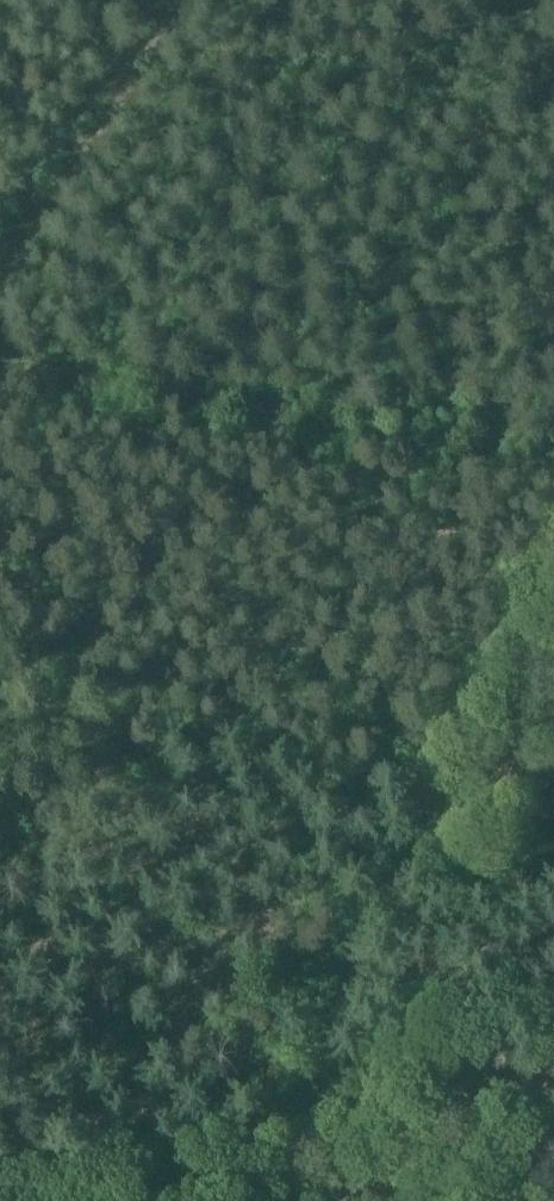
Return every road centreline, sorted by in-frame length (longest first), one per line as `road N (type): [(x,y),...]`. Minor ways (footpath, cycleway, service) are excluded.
road 1 (track): [(553,605),(525,658),(473,804),(377,912),(274,1200)]
road 2 (track): [(0,367),(61,365),(553,473)]

